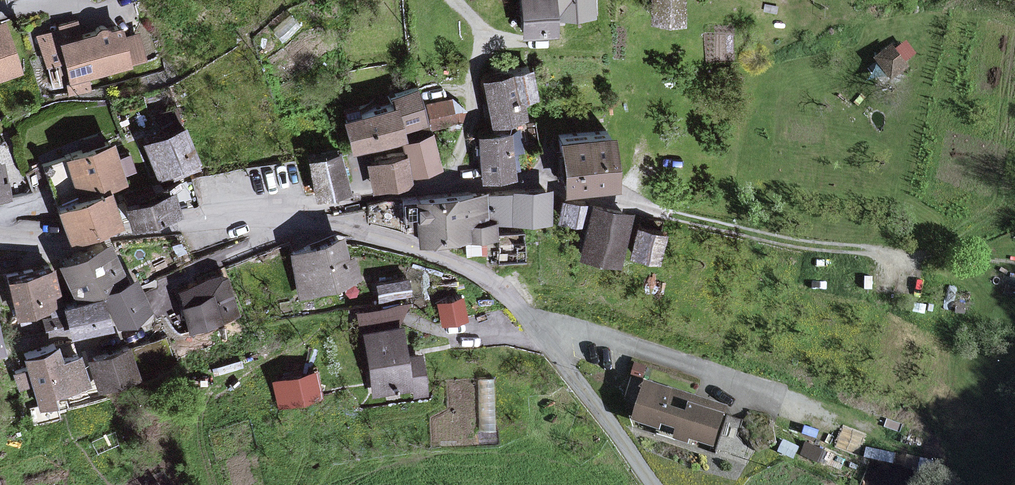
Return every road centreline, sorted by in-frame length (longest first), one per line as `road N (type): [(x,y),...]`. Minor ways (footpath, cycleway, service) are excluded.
road 1 (unclassified): [(655,484),(532,324),(490,282),(412,247),(304,222)]
road 2 (residential): [(668,214),(536,181),(355,195),(318,203),(304,222)]
road 3 (residential): [(15,351),(145,318),(168,286),(252,240),(258,218)]
road 4 (unclassified): [(258,218),(62,244),(0,244)]
road 5 (track): [(892,261),(668,214)]

